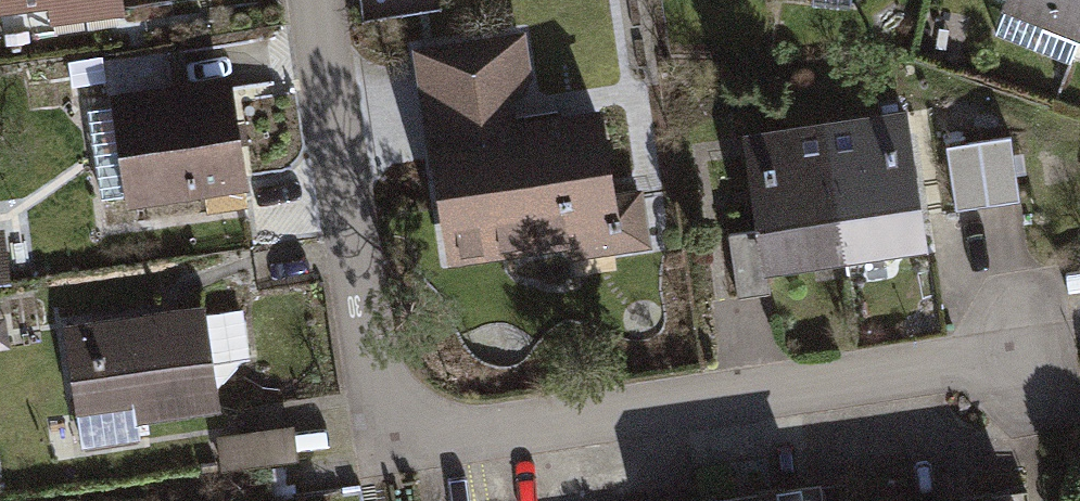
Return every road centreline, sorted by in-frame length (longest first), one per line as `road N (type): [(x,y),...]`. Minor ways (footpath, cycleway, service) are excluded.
road 1 (residential): [(1019,349),(560,442),(491,446),(434,432),(388,401),(363,333),(306,0)]

